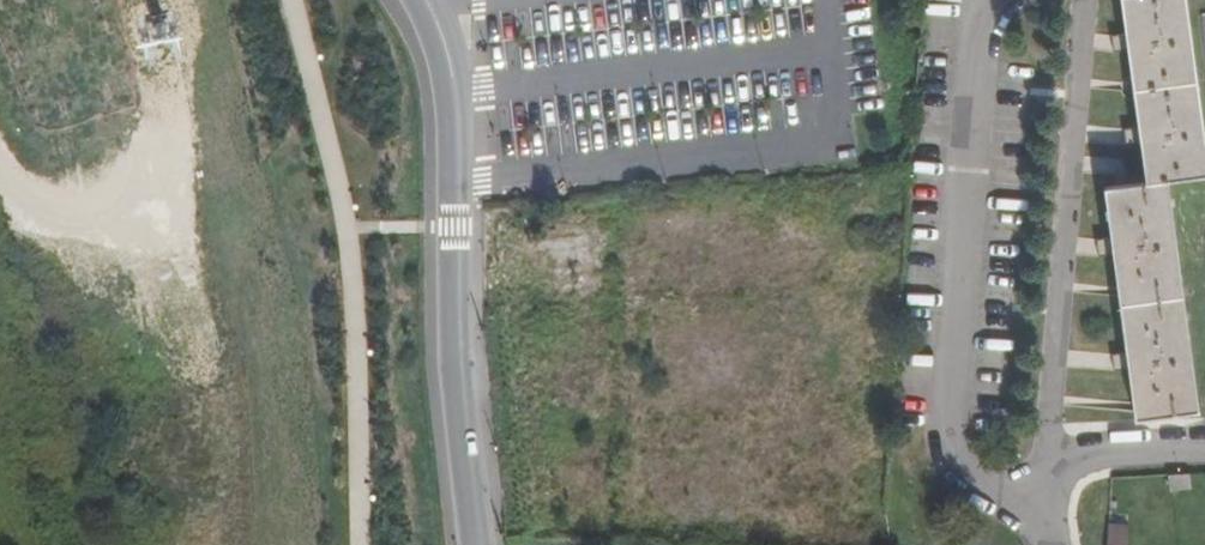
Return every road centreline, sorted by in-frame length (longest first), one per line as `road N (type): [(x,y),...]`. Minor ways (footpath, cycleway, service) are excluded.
road 1 (residential): [(477,544),(456,320),(452,91),(427,0)]
road 2 (track): [(0,149),(22,202),(117,210),(154,186),(159,74)]

